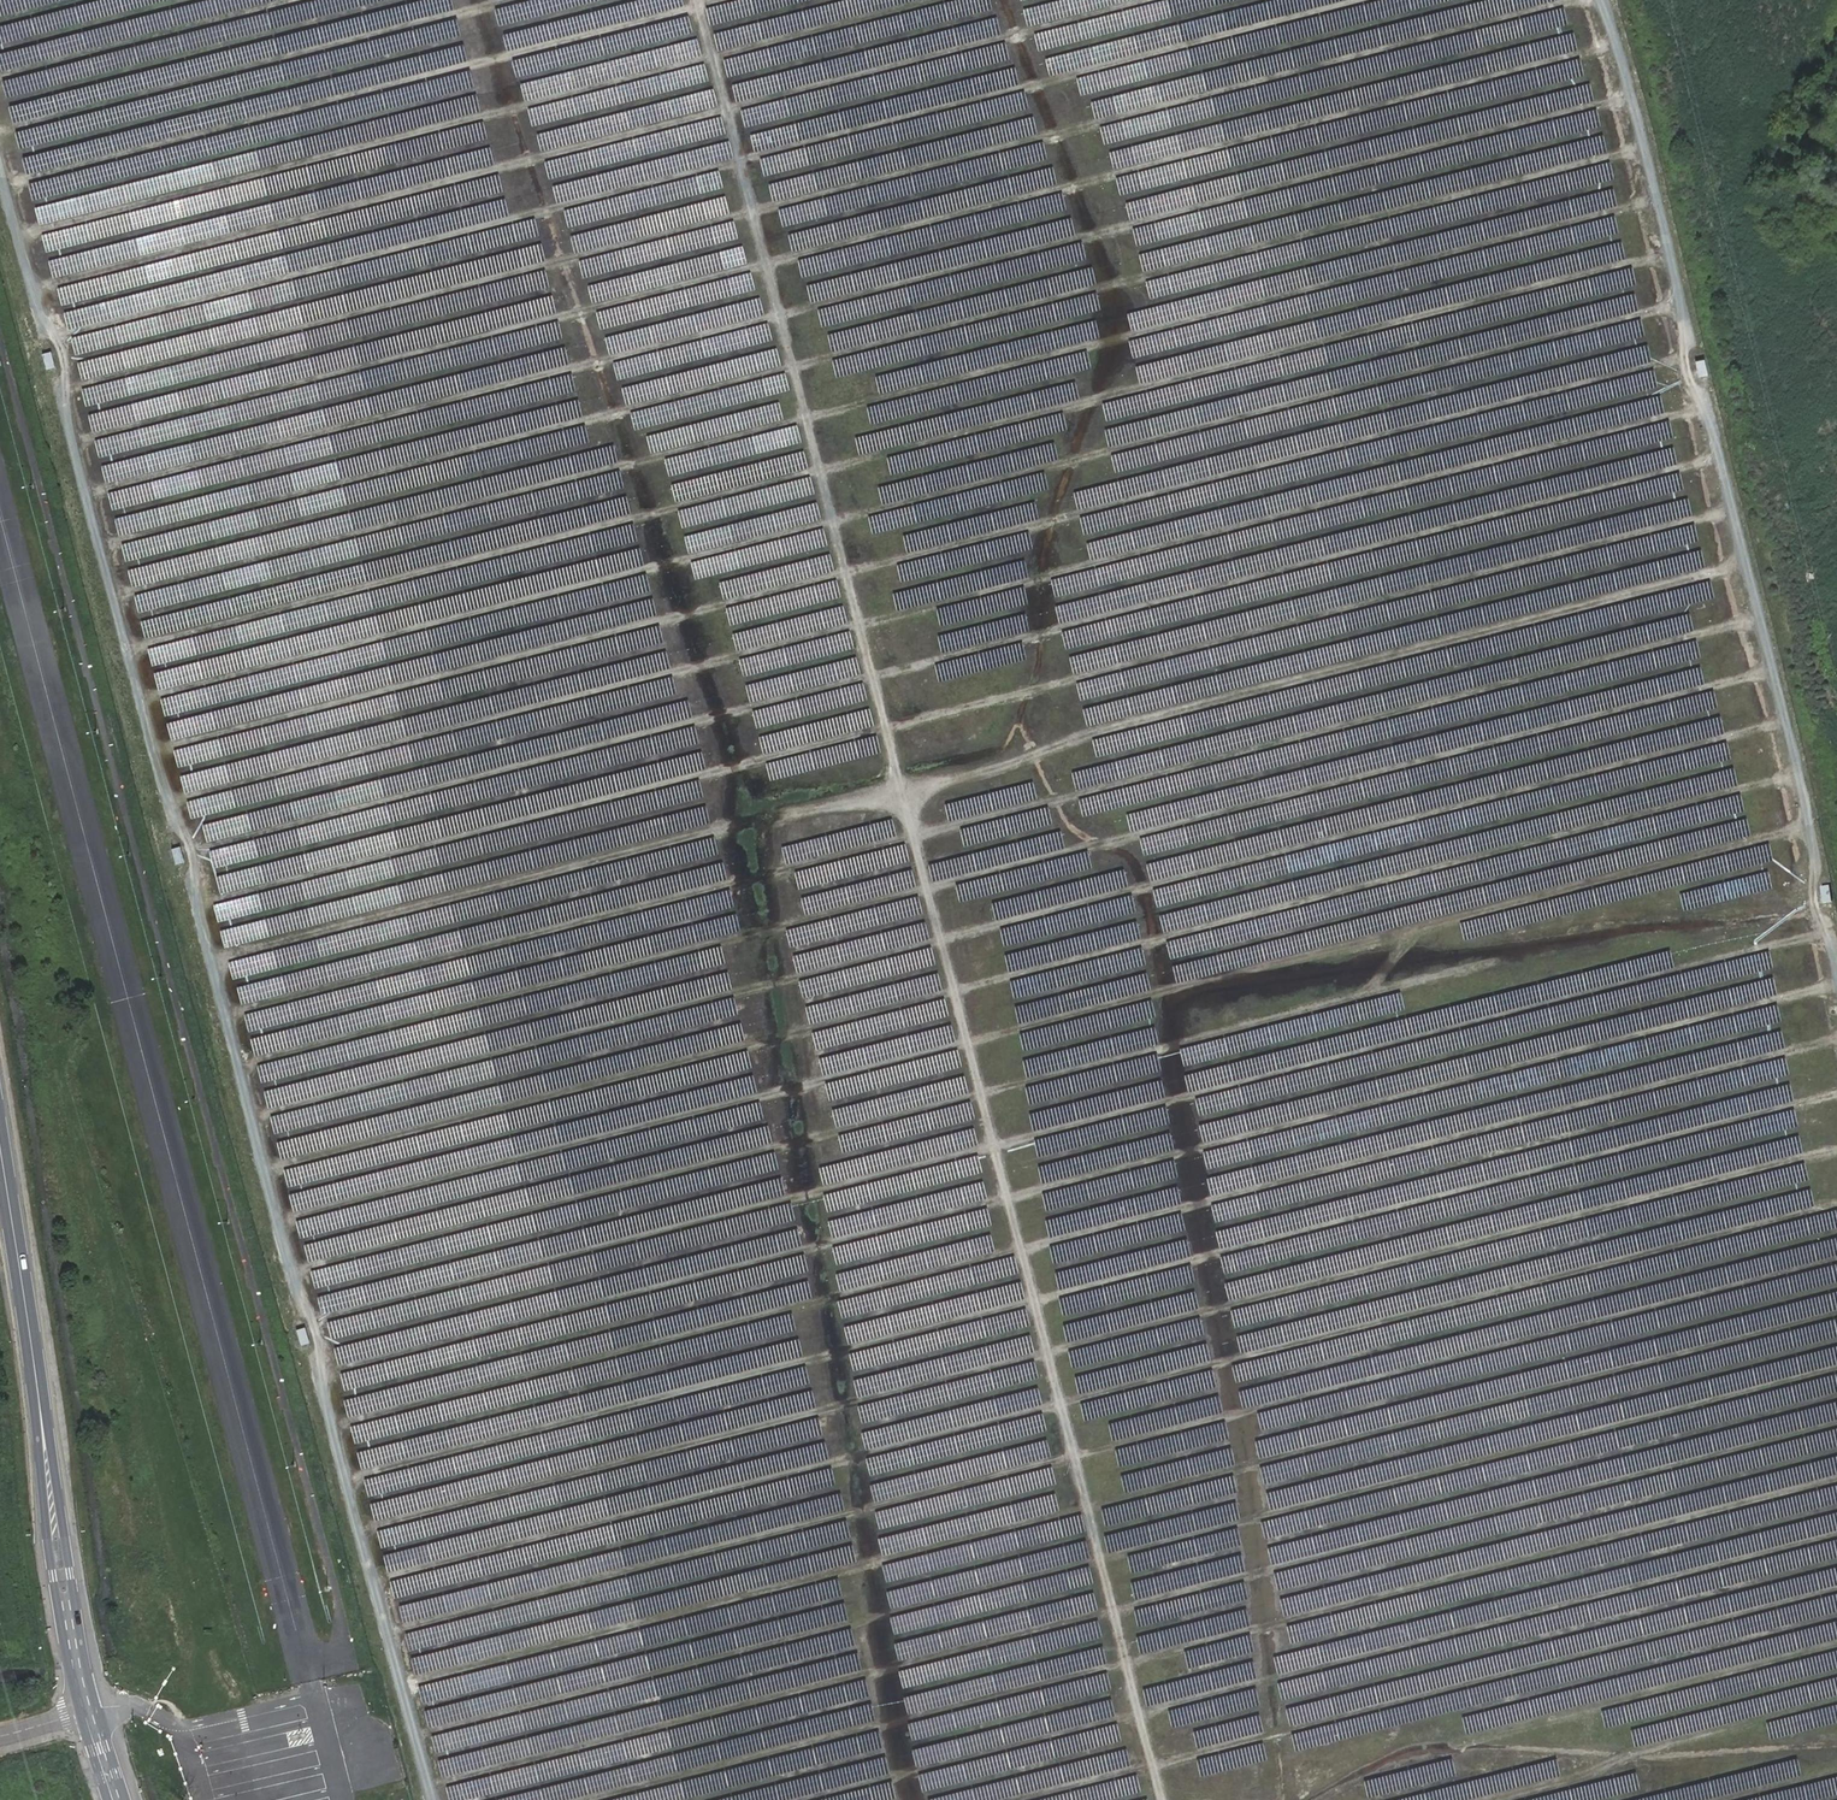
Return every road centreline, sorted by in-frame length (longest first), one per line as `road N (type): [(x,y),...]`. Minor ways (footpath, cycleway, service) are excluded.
road 1 (track): [(1160,1799),(697,0)]
road 2 (track): [(0,165),(45,326),(65,357),(64,405),(433,1799)]
road 3 (track): [(1631,95),(89,494)]
road 4 (track): [(1618,44),(76,441)]
road 5 (track): [(103,545),(1644,148)]
road 6 (track): [(1657,200),(116,596)]
road 7 (track): [(1670,251),(130,648)]
road 8 (track): [(1683,303),(144,699)]
road 9 (track): [(211,957),(750,819),(904,796),(1097,731),(1749,563)]
road 10 (track): [(1735,510),(198,905)]
road 11 (track): [(1721,458),(184,853)]
road 12 (track): [(1762,617),(226,1012)]
road 13 (track): [(1707,407),(171,802)]
road 14 (track): [(1775,669),(240,1065)]
road 15 (track): [(1788,722),(254,1117)]
road 16 (track): [(267,1168),(1801,774)]
road 17 (track): [(281,1221),(1811,827)]
road 18 (track): [(1685,360),(157,750)]
road 19 (track): [(1832,932),(308,1323)]
road 20 (track): [(321,1372),(1836,984)]
road 21 (track): [(1575,0),(64,389)]
road 22 (track): [(1836,1040),(335,1425)]
road 23 (track): [(349,1478),(1836,1095)]
road 24 (track): [(1836,1151),(362,1529)]
road 25 (track): [(376,1580),(1836,1204)]
road 26 (track): [(389,1631),(1836,1260)]
road 27 (track): [(1836,1316),(403,1684)]
road 28 (track): [(416,1735),(1836,1369)]
road 29 (track): [(430,1785),(1836,1424)]
road 30 (track): [(1361,0),(54,337)]
road 31 (track): [(586,1799),(1836,1480)]
road 32 (track): [(294,1270),(1494,961)]
road 33 (track): [(1152,0),(32,285)]
road 34 (track): [(805,1799),(1836,1535)]
road 35 (track): [(1836,959),(1797,758),(1713,427),(1689,379),(1683,303),(1603,0)]
road 36 (track): [(18,231),(933,0)]
road 37 (track): [(1019,1799),(1836,1589)]
road 38 (track): [(722,0),(5,185)]
road 39 (secondary): [(118,1799),(79,1679),(0,1144)]
road 40 (track): [(1836,1743),(1662,1758),(1456,1744),(1362,1770),(1308,1799)]
road 41 (track): [(0,130),(512,0)]
road 42 (track): [(1836,1645),(1456,1744)]
road 43 (track): [(1836,1701),(1628,1754),(1597,1772),(1492,1799)]
road 44 (track): [(0,75),(297,0)]
road 45 (track): [(1719,1799),(1836,1770)]

